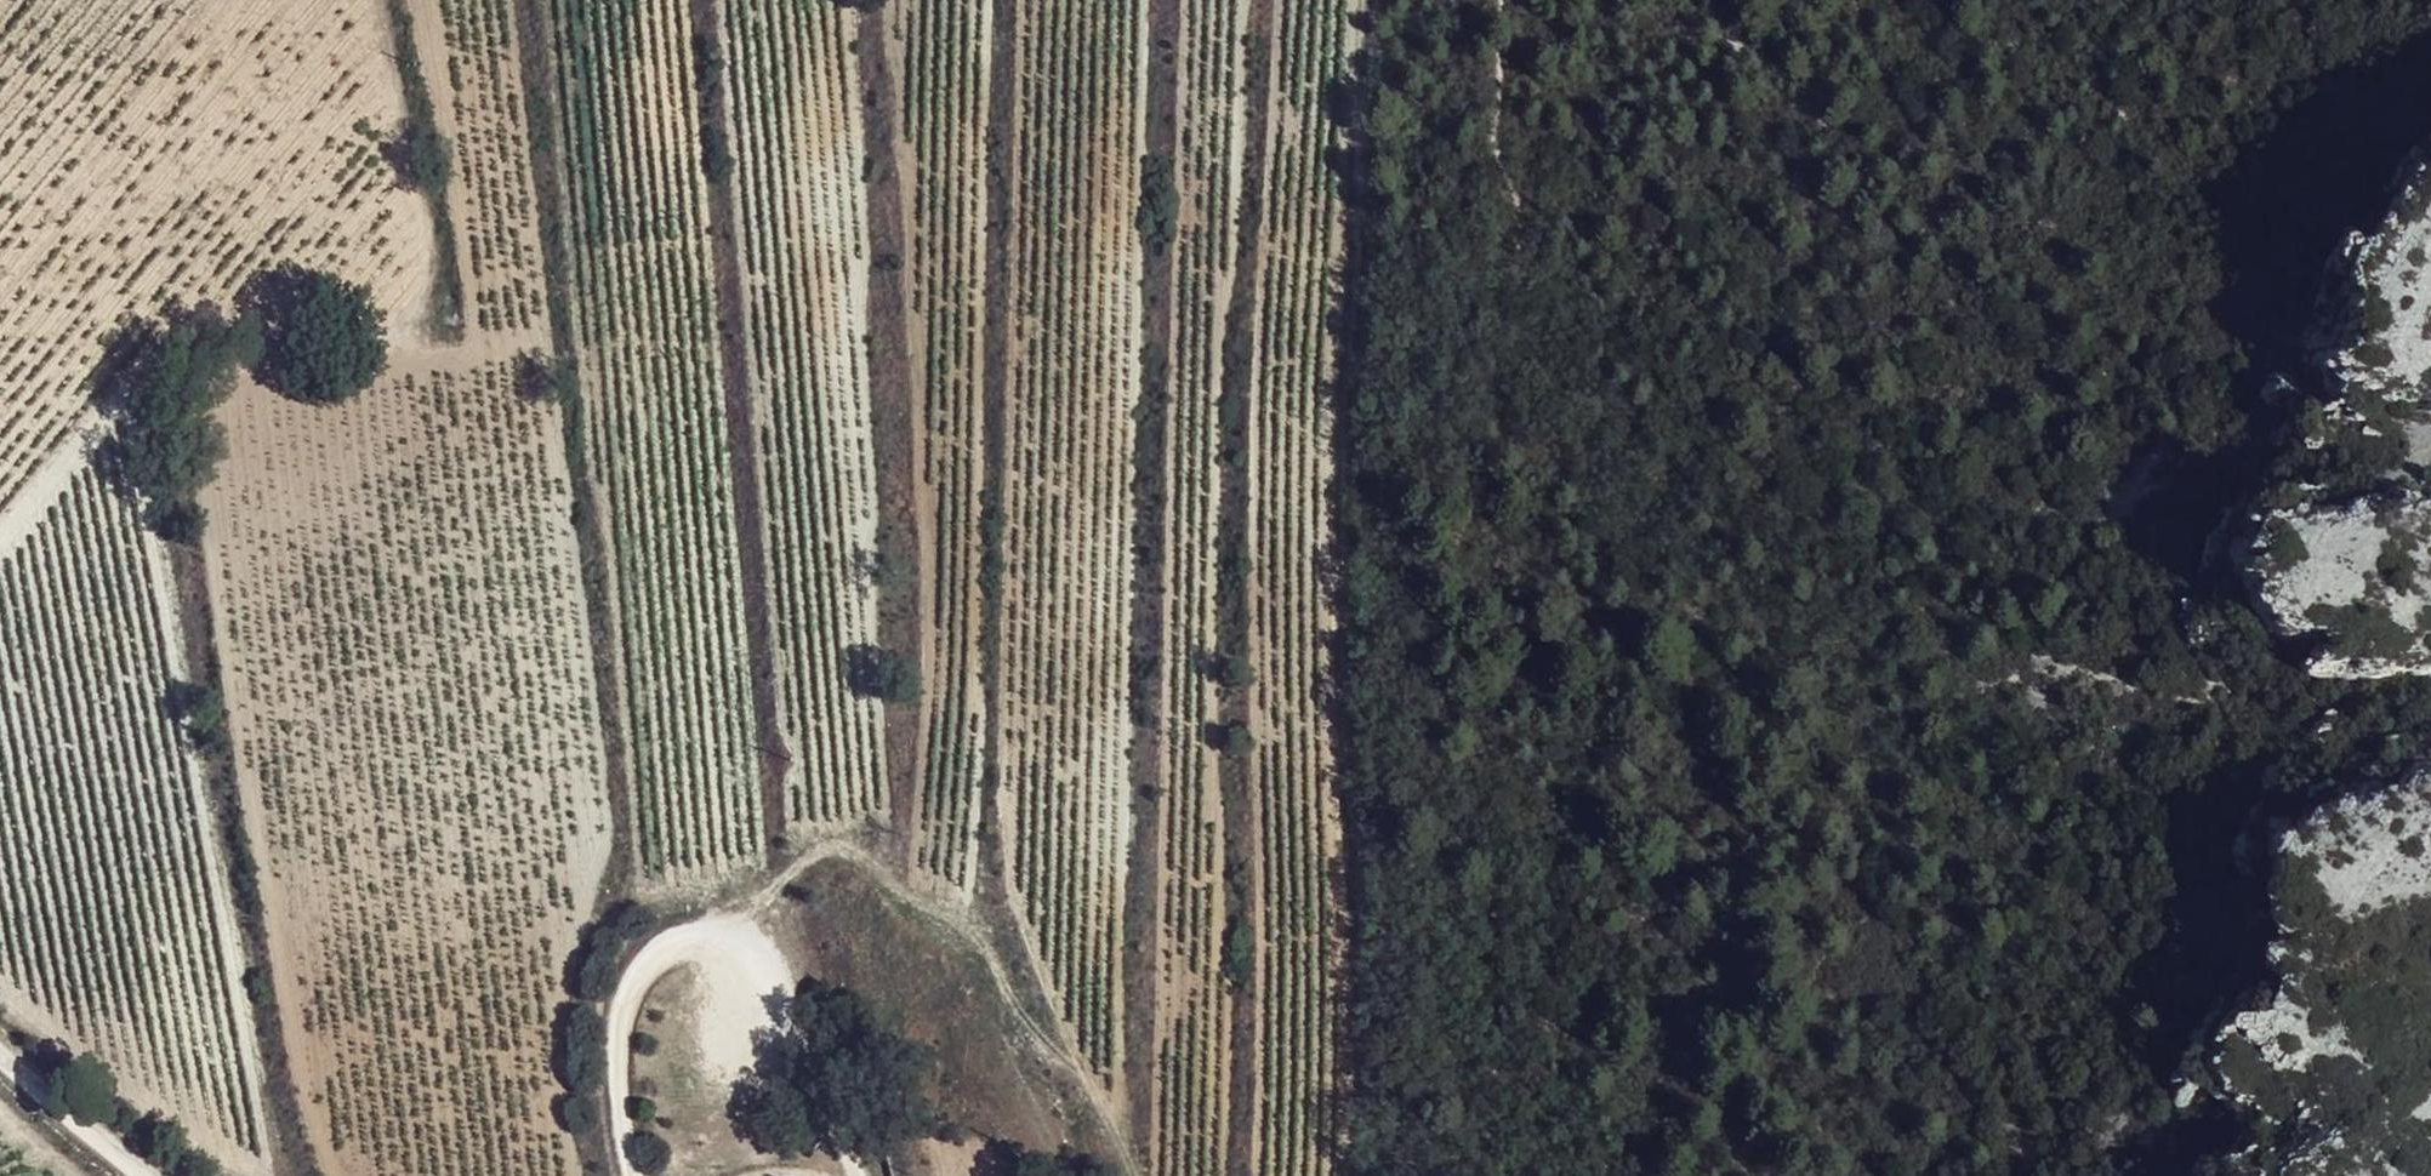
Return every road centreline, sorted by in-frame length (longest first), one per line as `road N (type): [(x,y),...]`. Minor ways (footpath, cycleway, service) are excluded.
road 1 (residential): [(641,1175),(616,1033),(666,936),(776,906)]
road 2 (residential): [(0,1042),(160,1175)]

